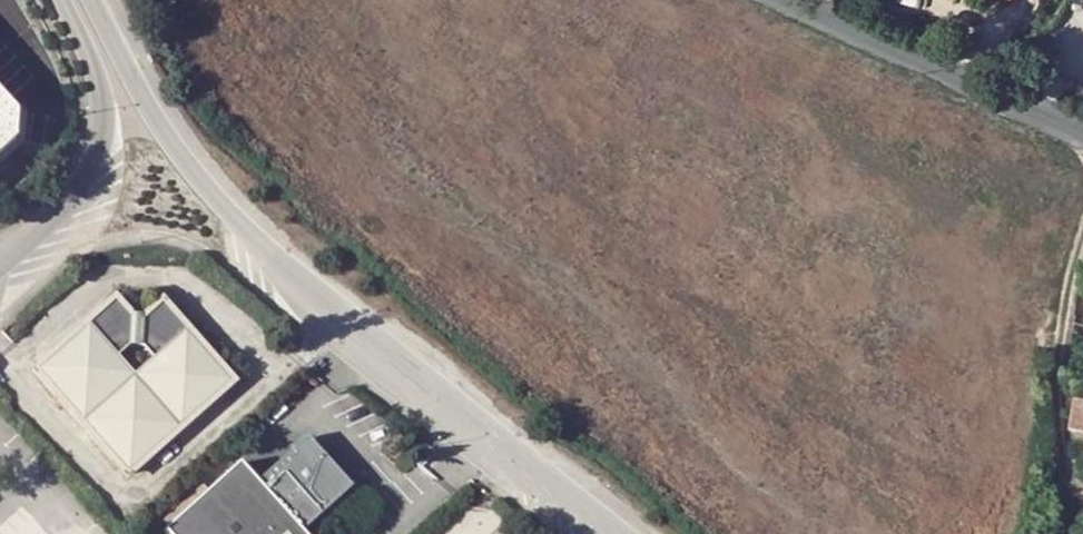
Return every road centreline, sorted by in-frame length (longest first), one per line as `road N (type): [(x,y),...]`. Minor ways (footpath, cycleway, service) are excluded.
road 1 (unclassified): [(613,533),(346,325),(264,247),(190,171),(82,6)]
road 2 (unclassified): [(1082,130),(790,0)]
road 3 (unclassified): [(82,6),(107,129),(58,211),(0,264)]

